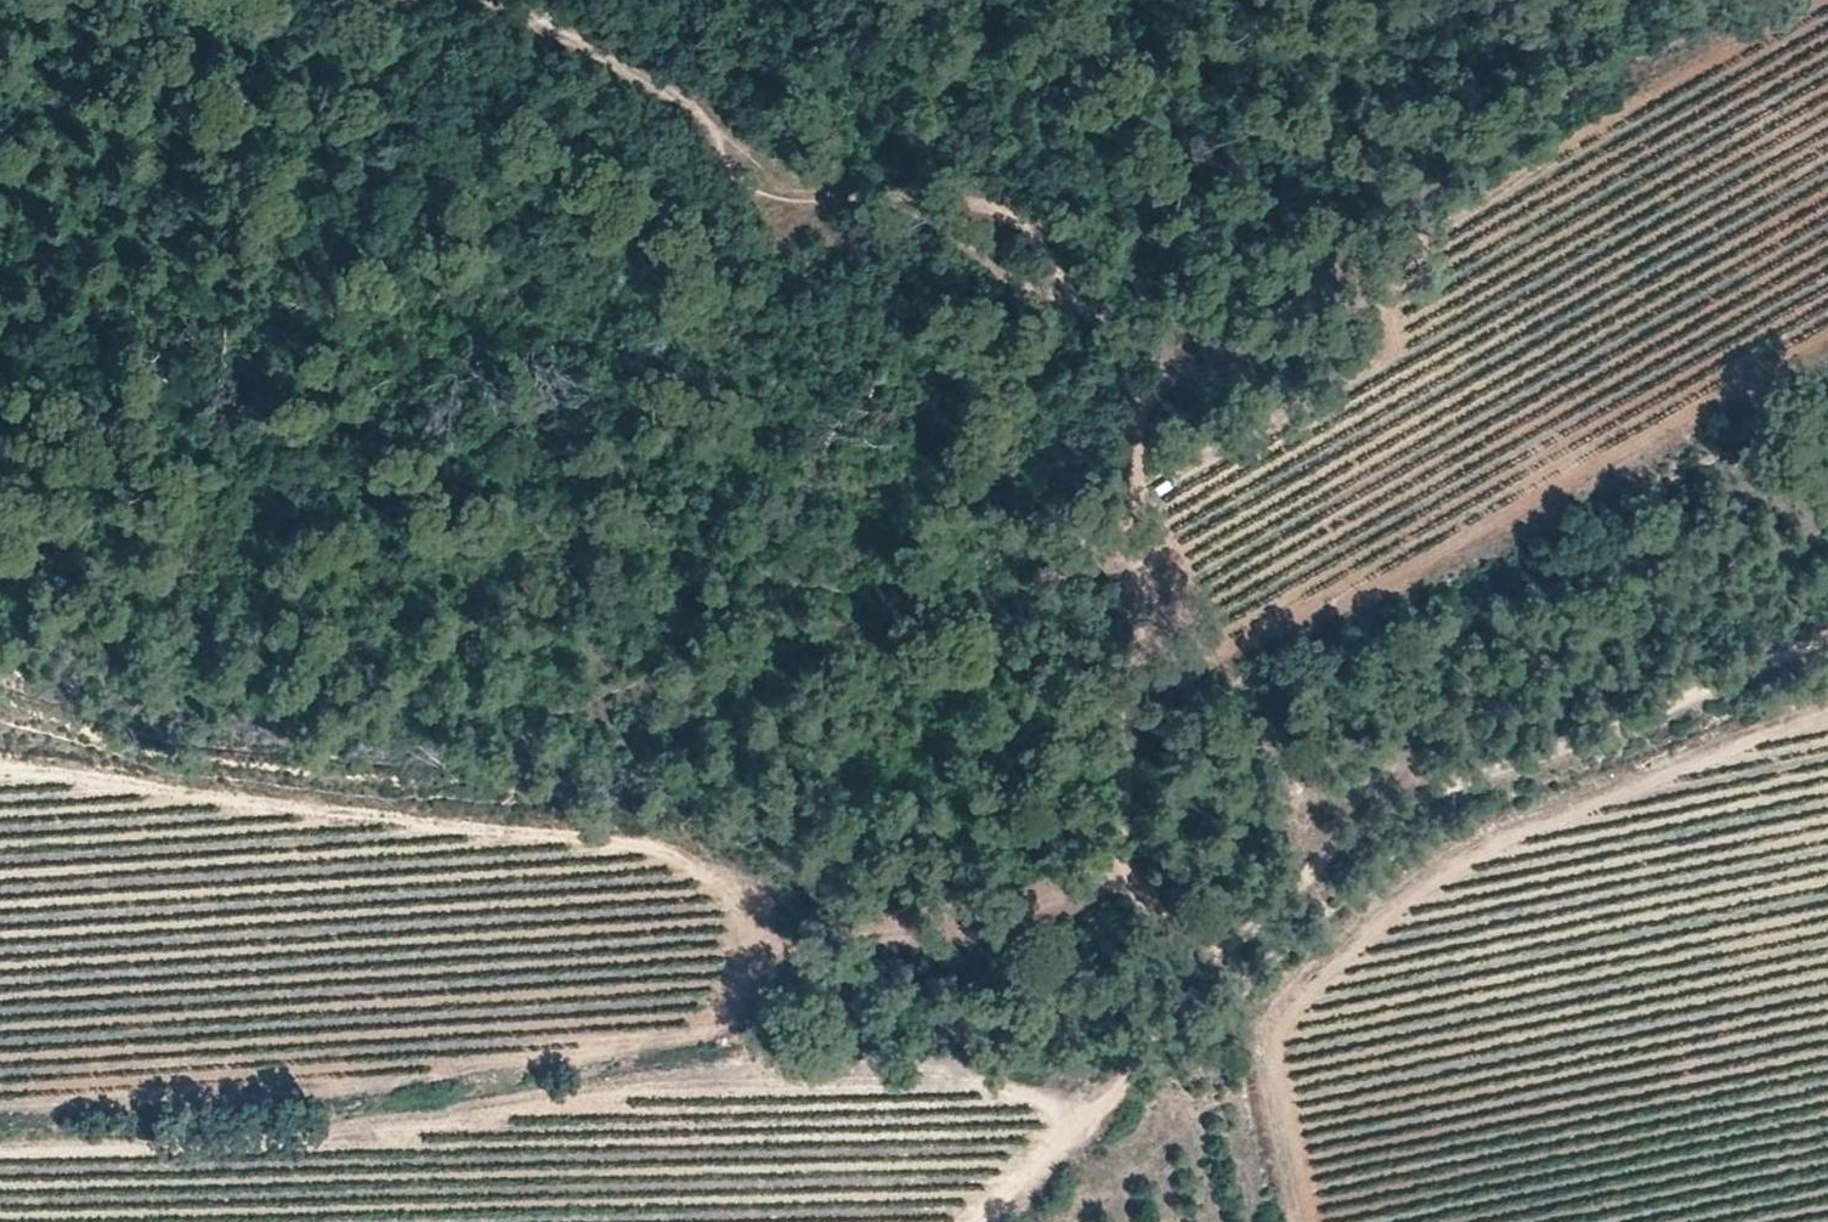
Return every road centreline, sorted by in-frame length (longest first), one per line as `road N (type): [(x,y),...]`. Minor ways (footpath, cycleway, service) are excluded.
road 1 (track): [(442,0),(568,36),(678,121),(790,187),(1023,223),(1105,312),(1149,432),(1129,556),(1127,850),(1182,916),(1252,915),(1302,857),(1458,782),(1606,739),(1827,640)]
road 2 (track): [(513,784),(453,787),(154,755),(0,696)]

